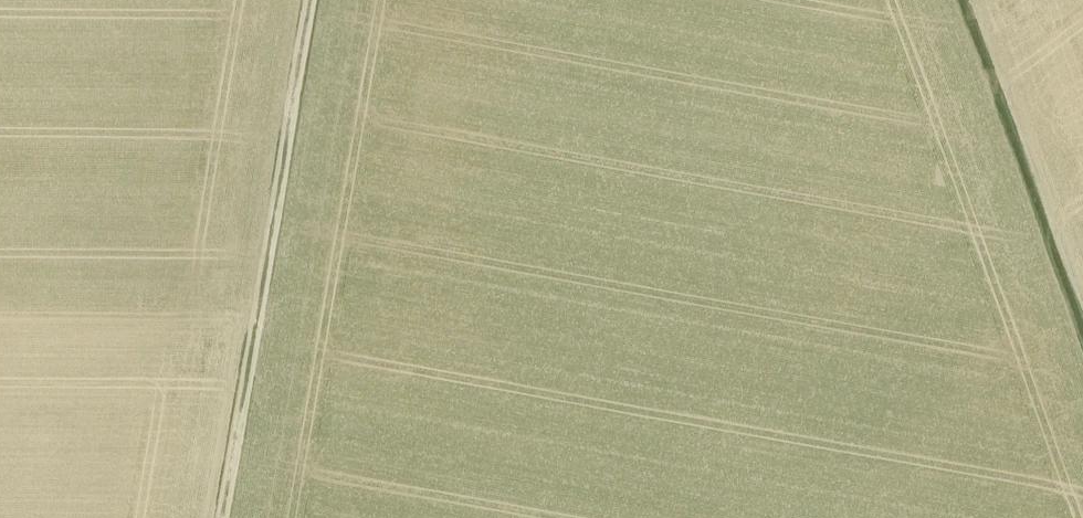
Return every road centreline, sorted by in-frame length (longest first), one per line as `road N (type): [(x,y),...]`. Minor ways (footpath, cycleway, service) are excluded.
road 1 (track): [(312,0),(220,517)]
road 2 (track): [(1082,336),(959,0)]

